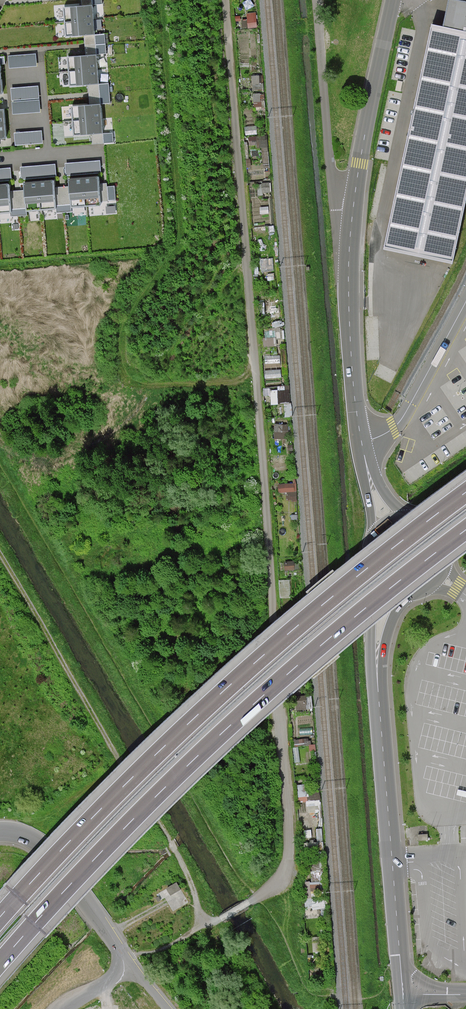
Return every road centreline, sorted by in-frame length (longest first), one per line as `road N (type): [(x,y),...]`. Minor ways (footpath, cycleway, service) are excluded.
road 1 (residential): [(226,0),(288,806),(287,868),(249,902)]
road 2 (motorway): [(0,963),(225,731),(465,530)]
road 3 (motorway): [(465,491),(240,675),(0,917)]
road 4 (tertiary): [(378,687),(403,993)]
road 5 (tertiary): [(351,214),(350,330),(365,459)]
road 6 (residential): [(317,0),(332,178),(351,214)]
road 7 (tertiary): [(393,0),(351,214)]
road 8 (unclassified): [(126,958),(41,845),(0,831)]
road 9 (track): [(205,923),(191,881),(134,786)]

